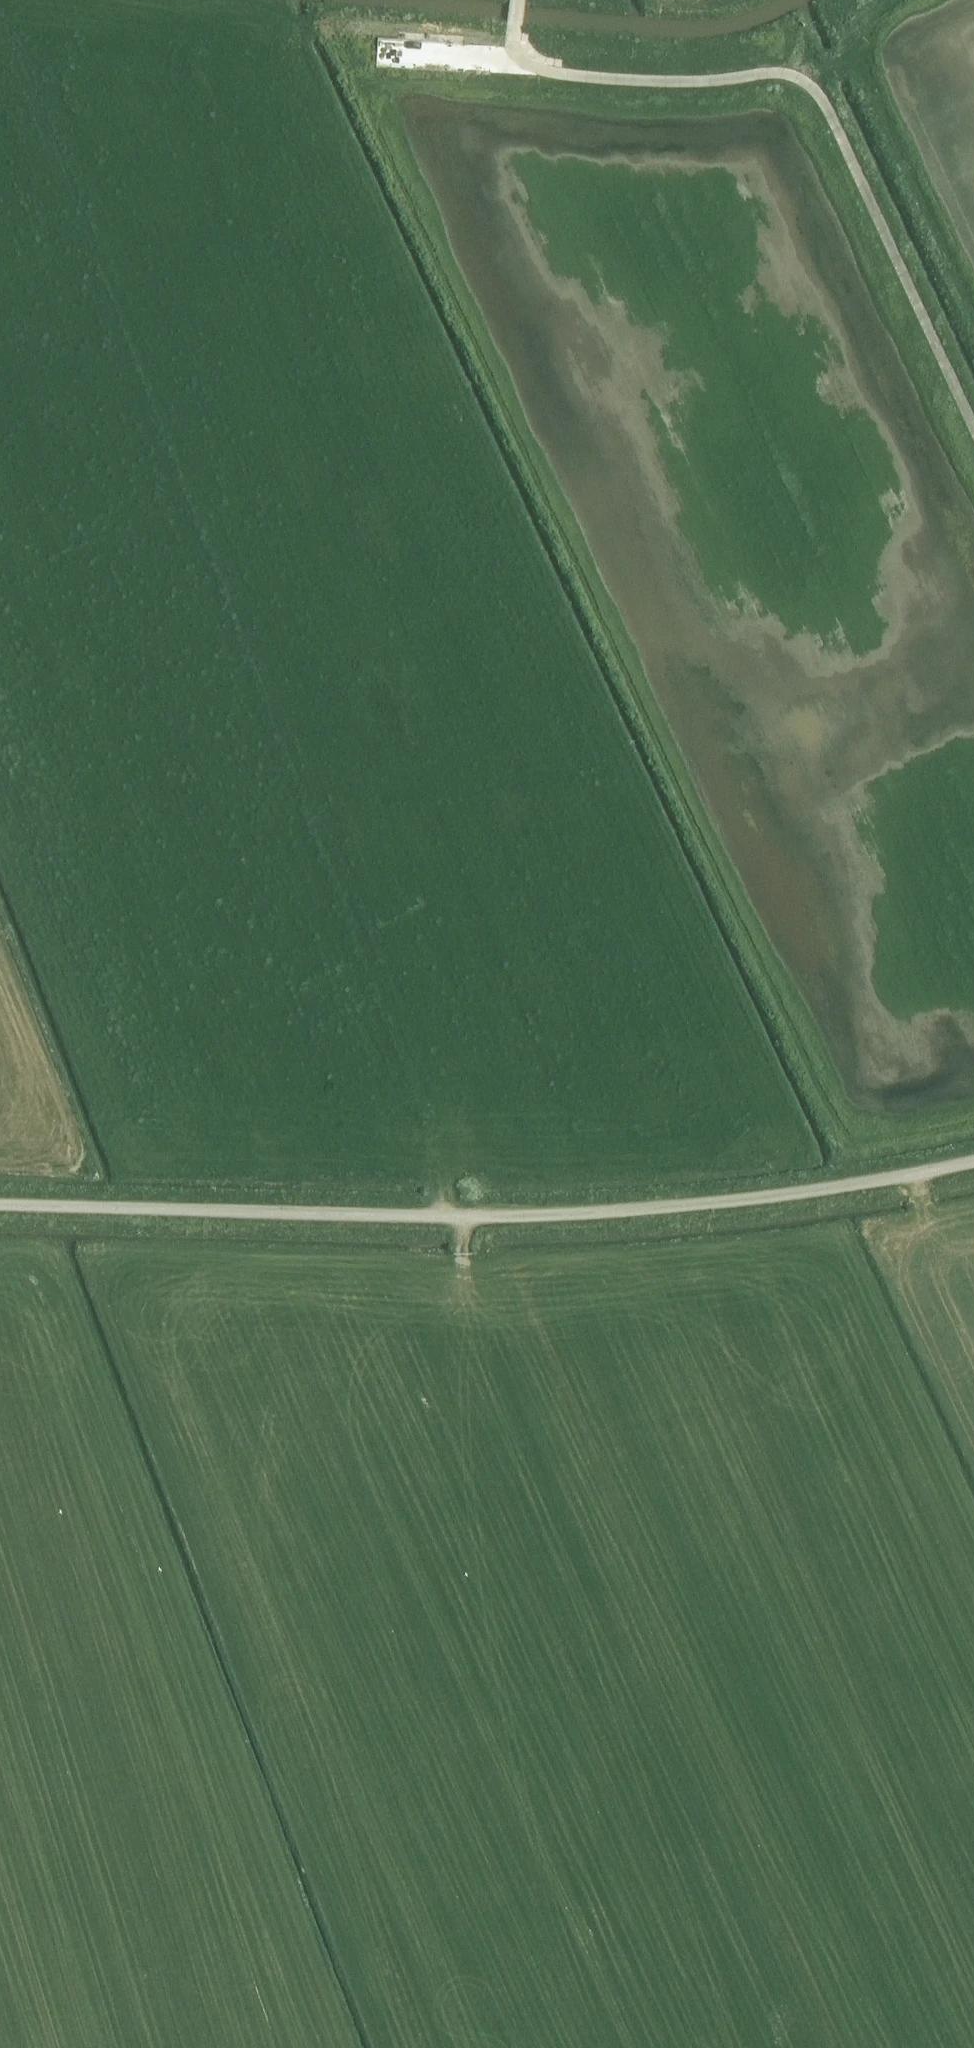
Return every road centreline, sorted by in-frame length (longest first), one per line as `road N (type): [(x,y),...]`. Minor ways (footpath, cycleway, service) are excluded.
road 1 (unclassified): [(0,1193),(576,1216),(708,1207),(973,1163)]

